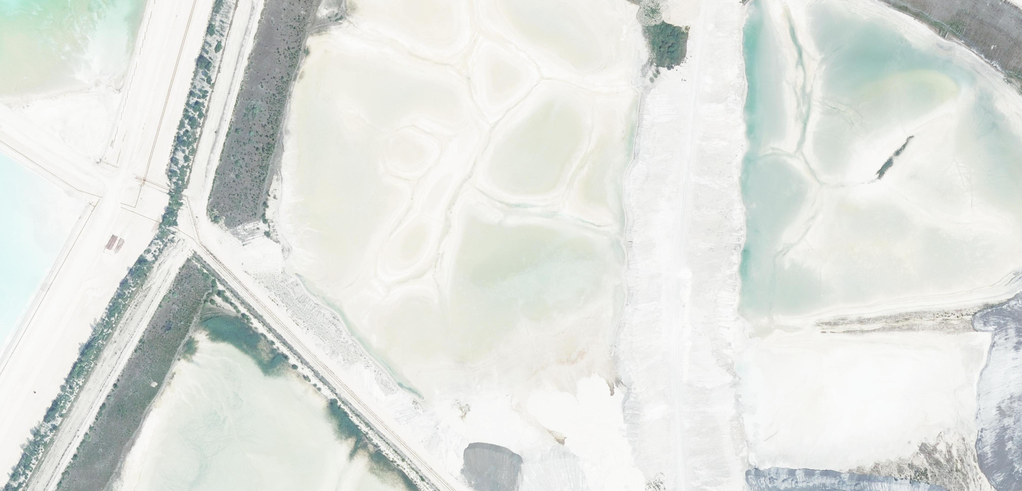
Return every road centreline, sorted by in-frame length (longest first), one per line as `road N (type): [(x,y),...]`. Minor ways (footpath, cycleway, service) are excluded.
road 1 (track): [(0,442),(110,223),(150,196),(207,0)]

